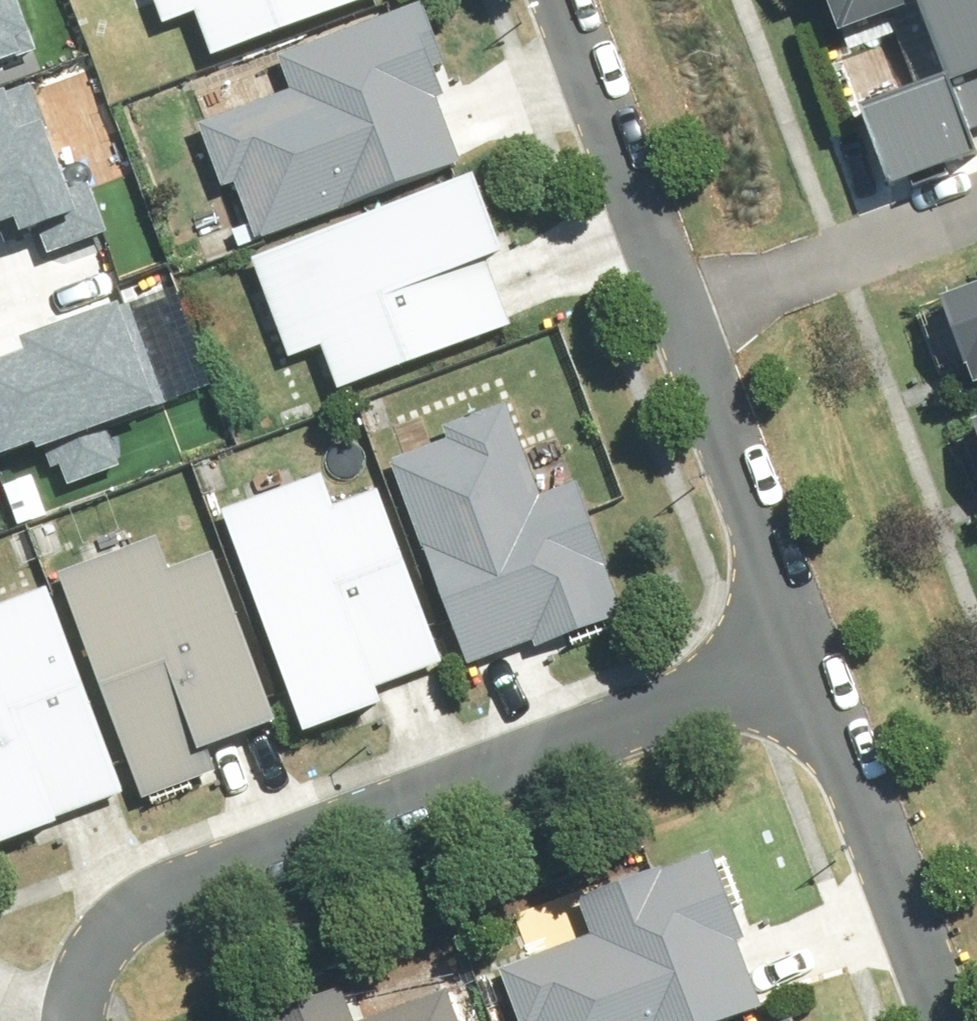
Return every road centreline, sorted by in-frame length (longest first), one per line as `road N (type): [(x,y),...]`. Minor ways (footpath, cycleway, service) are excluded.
road 1 (residential): [(76,1020),(98,944),(150,892),(813,658)]
road 2 (residential): [(813,658),(559,0)]
road 3 (residential): [(948,1020),(813,658)]

